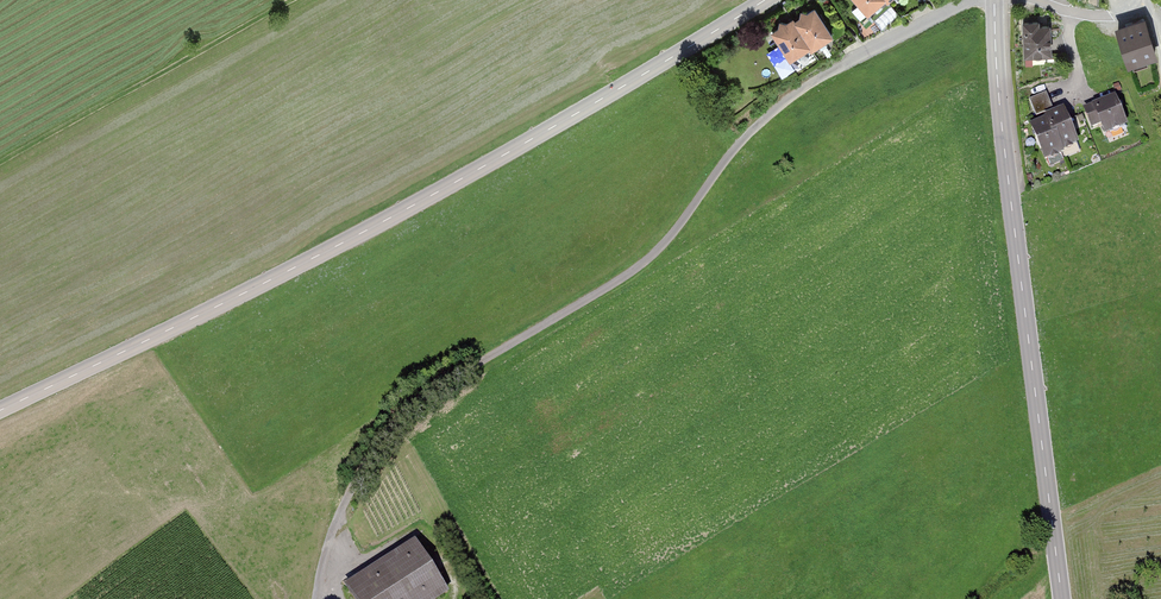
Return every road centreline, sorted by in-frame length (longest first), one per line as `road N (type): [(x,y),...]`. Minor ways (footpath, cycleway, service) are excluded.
road 1 (tertiary): [(765,0),(357,235),(0,410)]
road 2 (track): [(318,598),(330,542),(383,443),(454,380),(652,260),(721,168),(808,83)]
road 3 (tertiary): [(994,0),(999,105),(1062,598)]
road 4 (track): [(291,0),(0,163)]
road 5 (residential): [(808,83),(973,0)]

